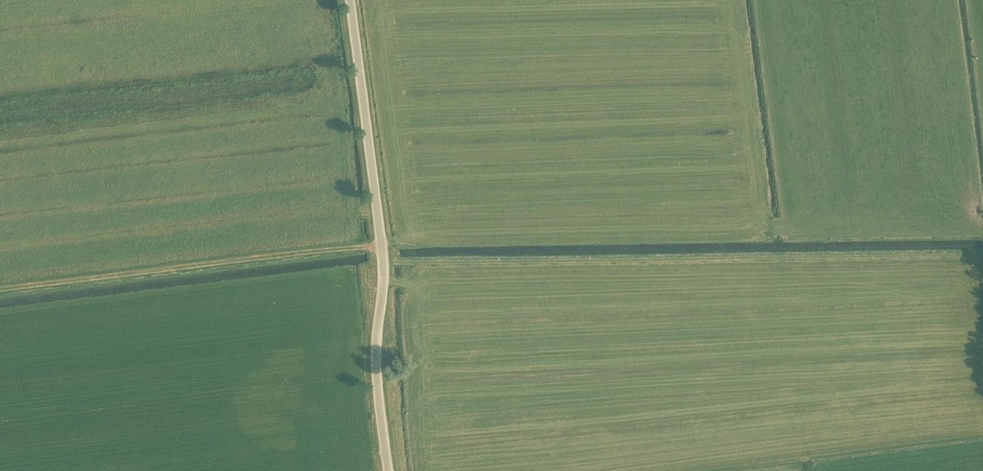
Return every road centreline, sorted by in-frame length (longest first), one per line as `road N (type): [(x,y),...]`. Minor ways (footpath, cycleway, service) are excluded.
road 1 (unclassified): [(394,470),(378,202),(347,0)]

